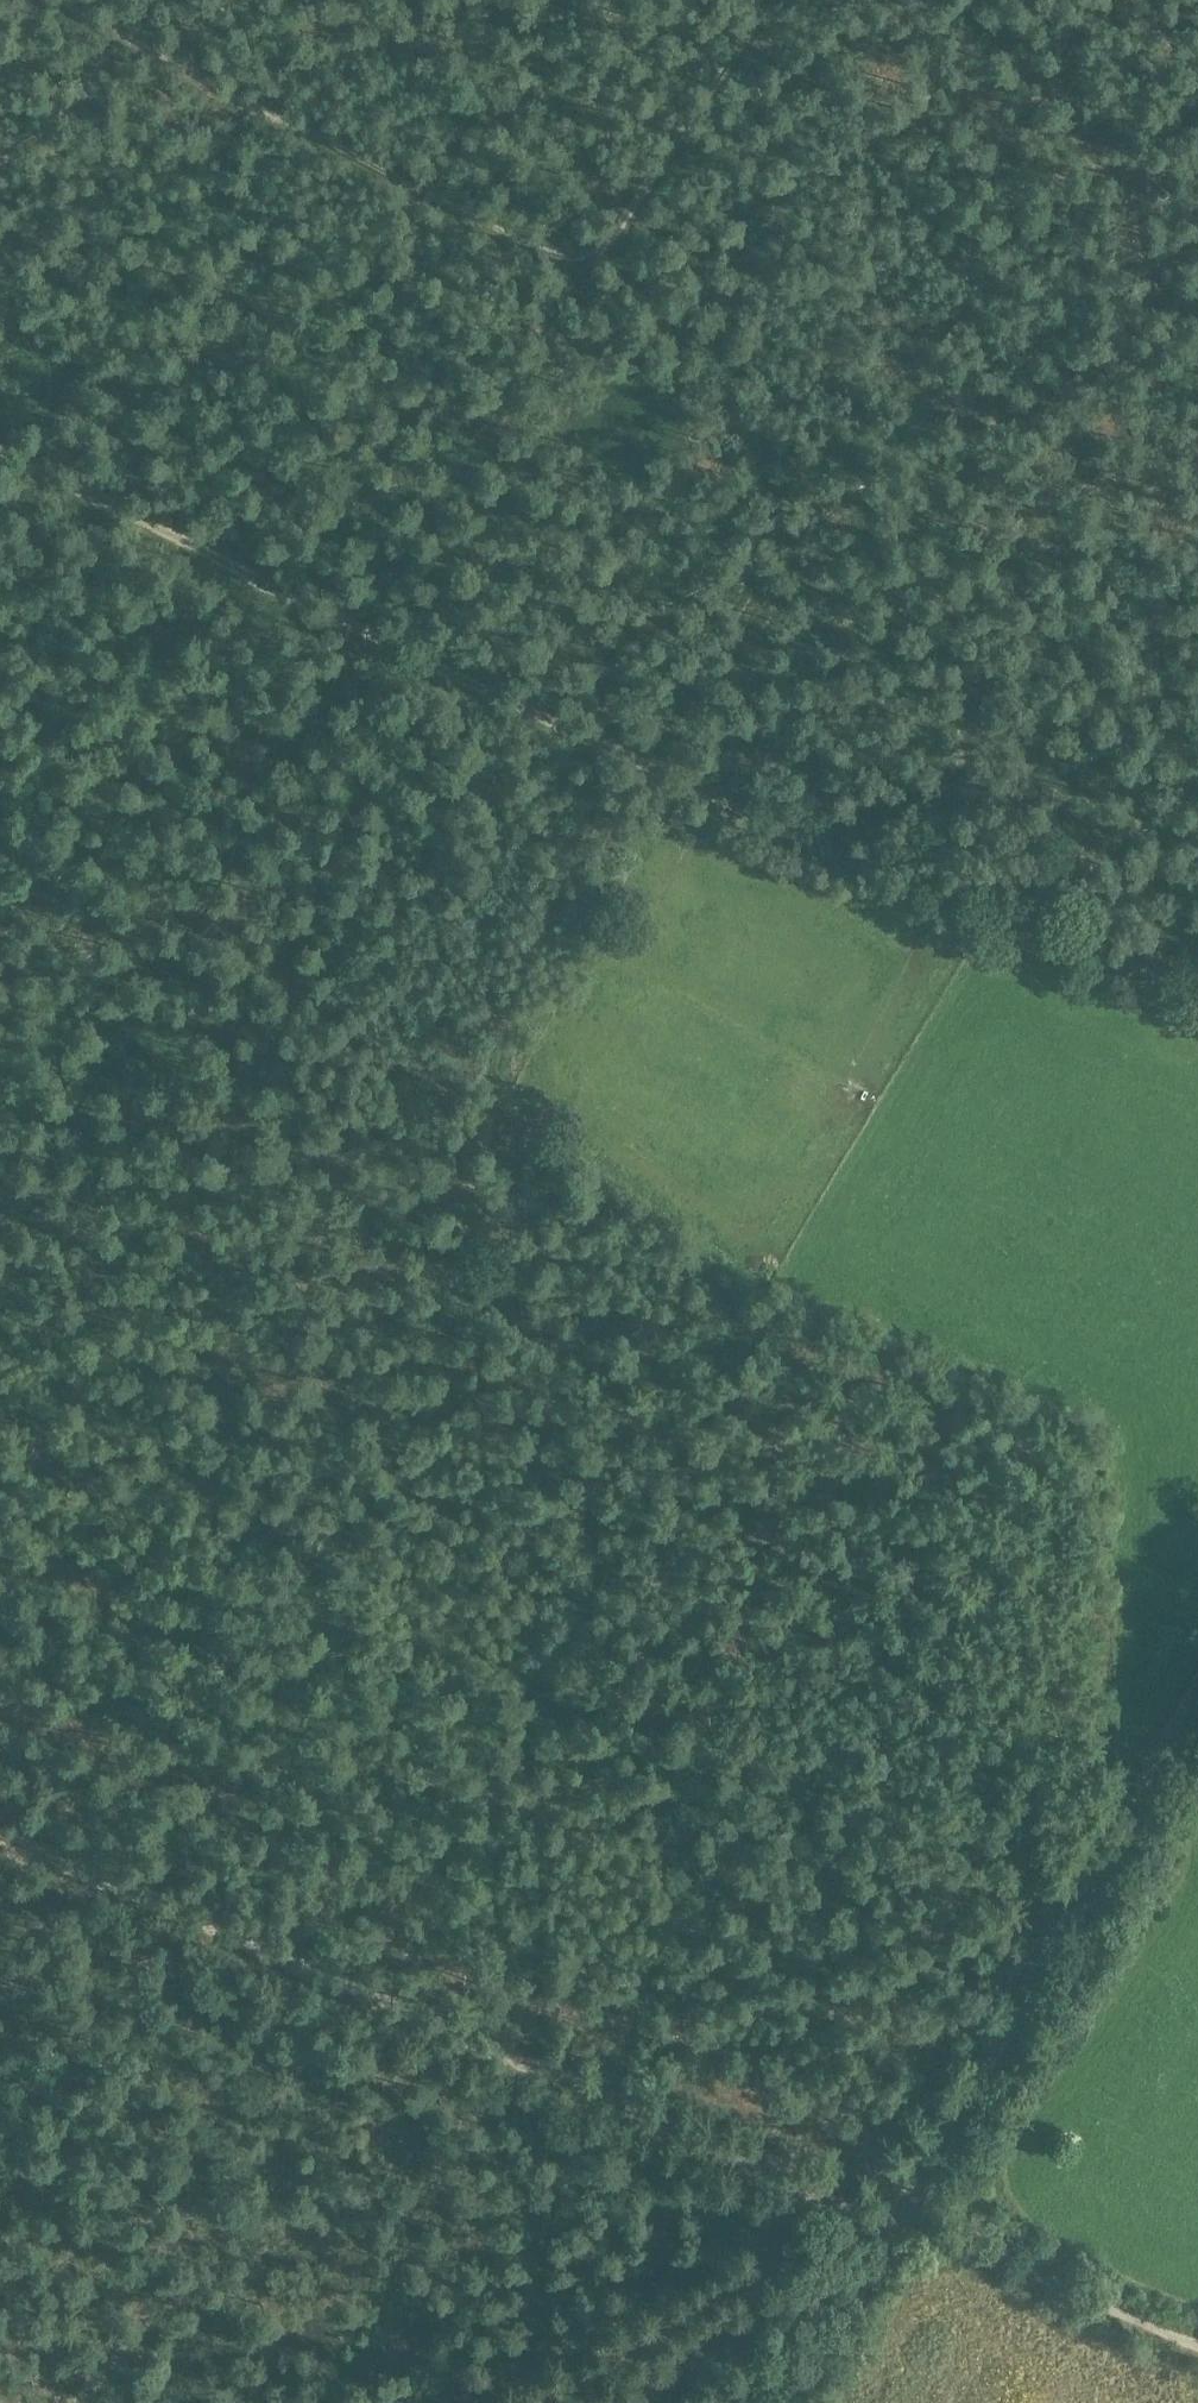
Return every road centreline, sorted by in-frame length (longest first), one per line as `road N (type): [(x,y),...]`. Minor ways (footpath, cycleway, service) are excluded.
road 1 (track): [(1197,1021),(979,925),(0,444)]
road 2 (track): [(1197,2343),(0,1834)]
road 3 (unclassified): [(790,2402),(1197,1705)]
road 4 (track): [(821,2188),(523,2402)]

